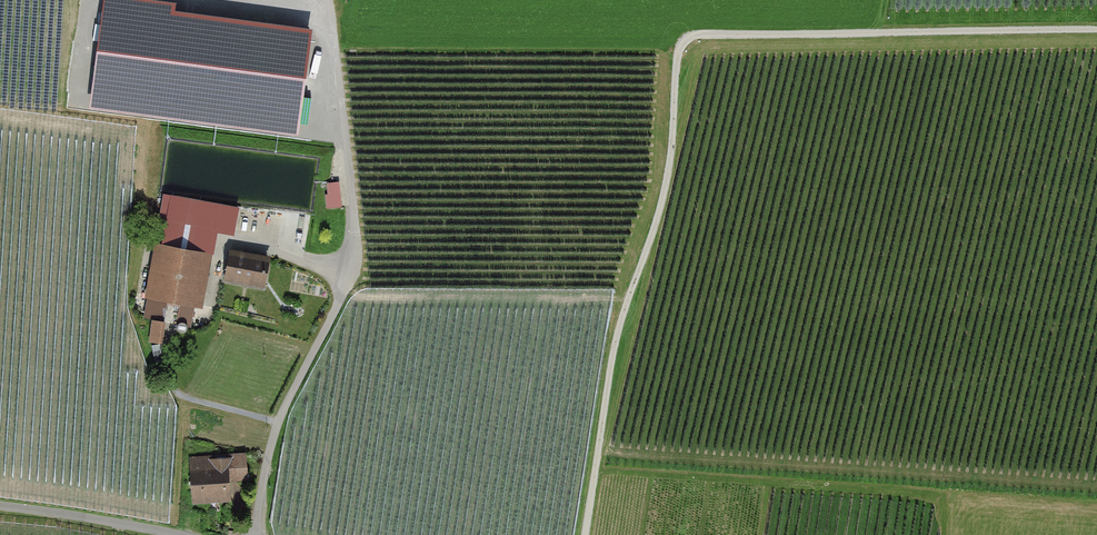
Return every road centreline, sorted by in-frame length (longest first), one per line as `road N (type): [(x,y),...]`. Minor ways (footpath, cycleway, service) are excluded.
road 1 (track): [(330,0),(356,251),(276,429),(255,534)]
road 2 (track): [(705,38),(586,534)]
road 3 (track): [(705,38),(1096,31)]
road 4 (residential): [(183,534),(0,507)]

